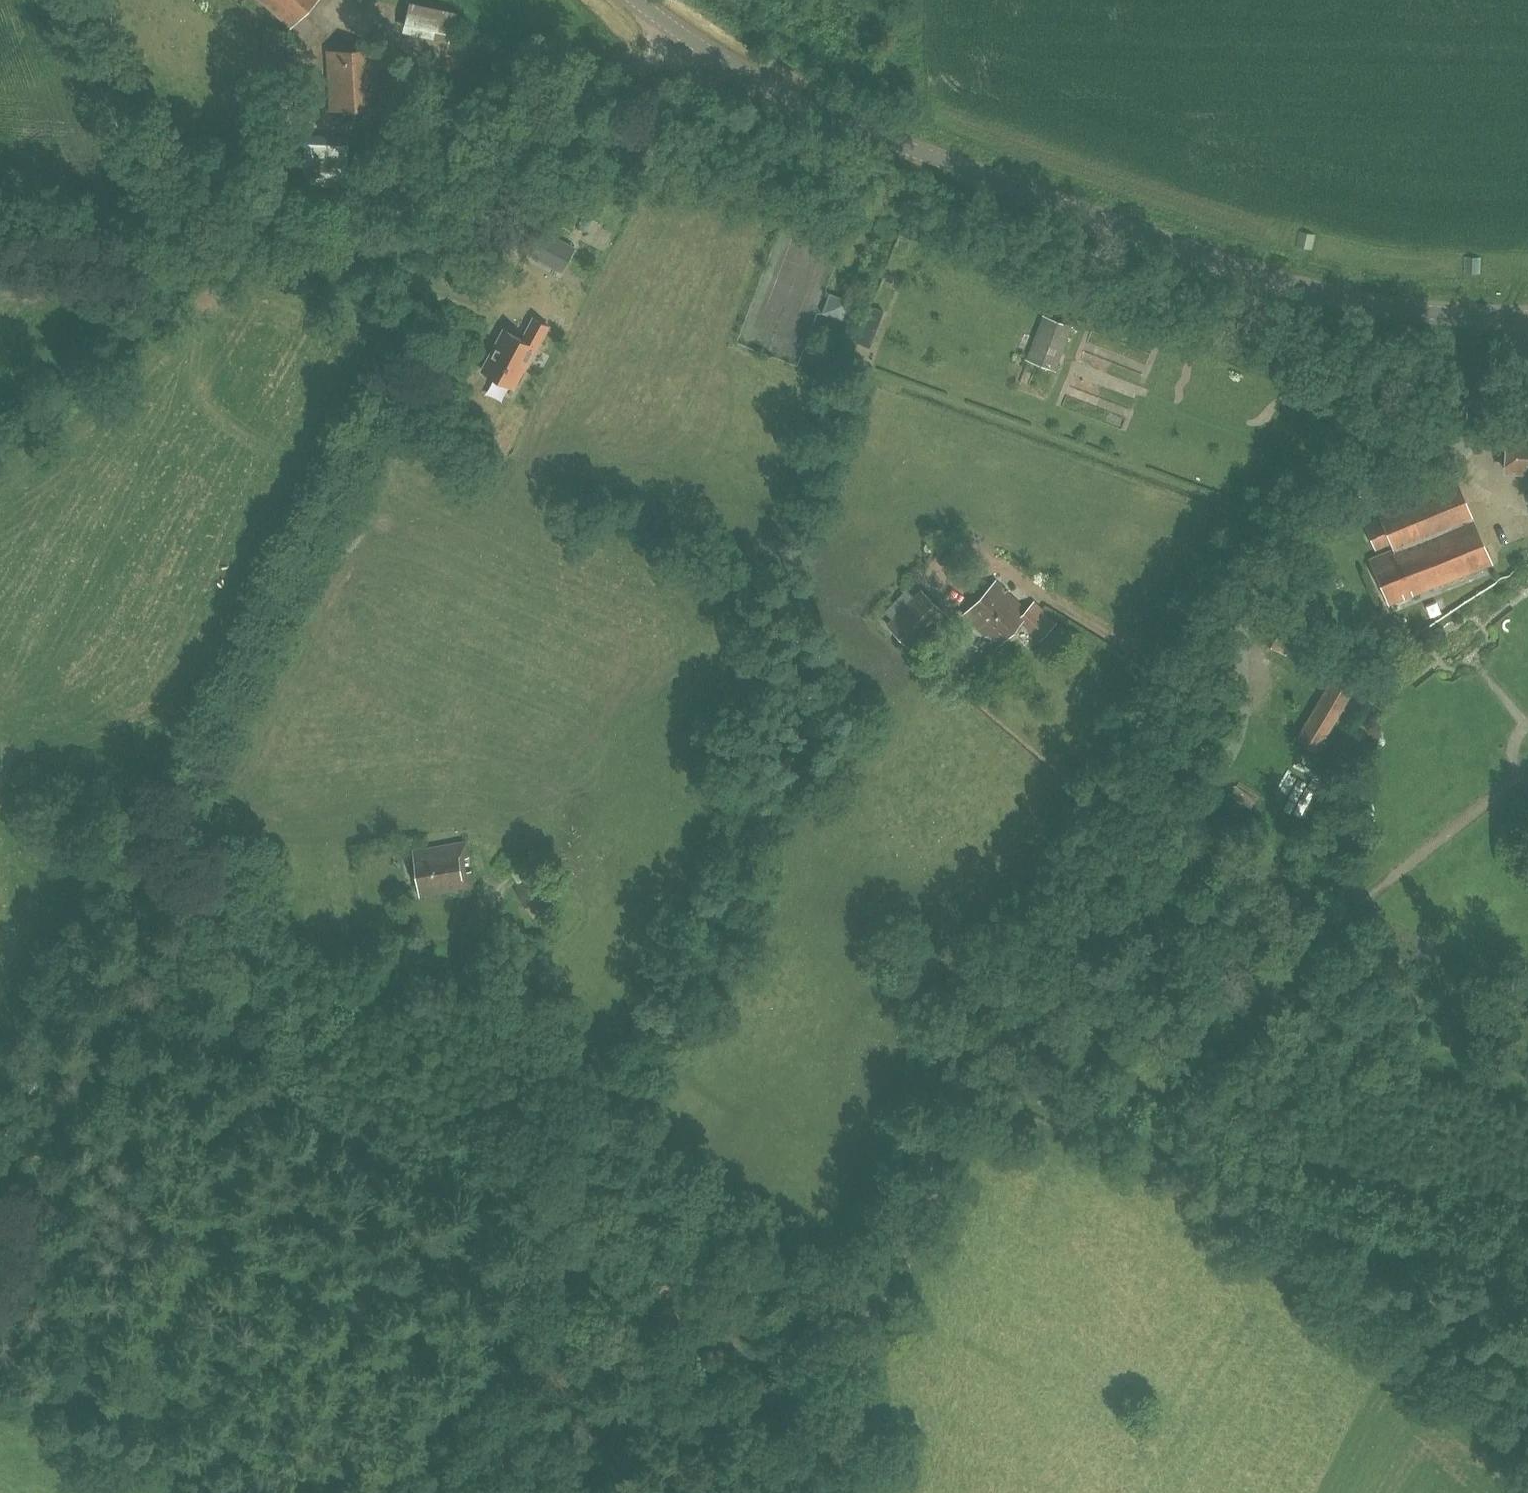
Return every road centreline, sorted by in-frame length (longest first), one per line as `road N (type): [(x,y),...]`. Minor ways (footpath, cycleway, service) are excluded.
road 1 (tertiary): [(1527,316),(1371,304),(1194,253),(832,118),(715,55),(637,0)]
road 2 (track): [(683,34),(626,76),(534,81),(389,181),(278,221),(28,225)]
road 3 (track): [(964,1071),(1220,1197),(1294,1245),(1527,1451)]

